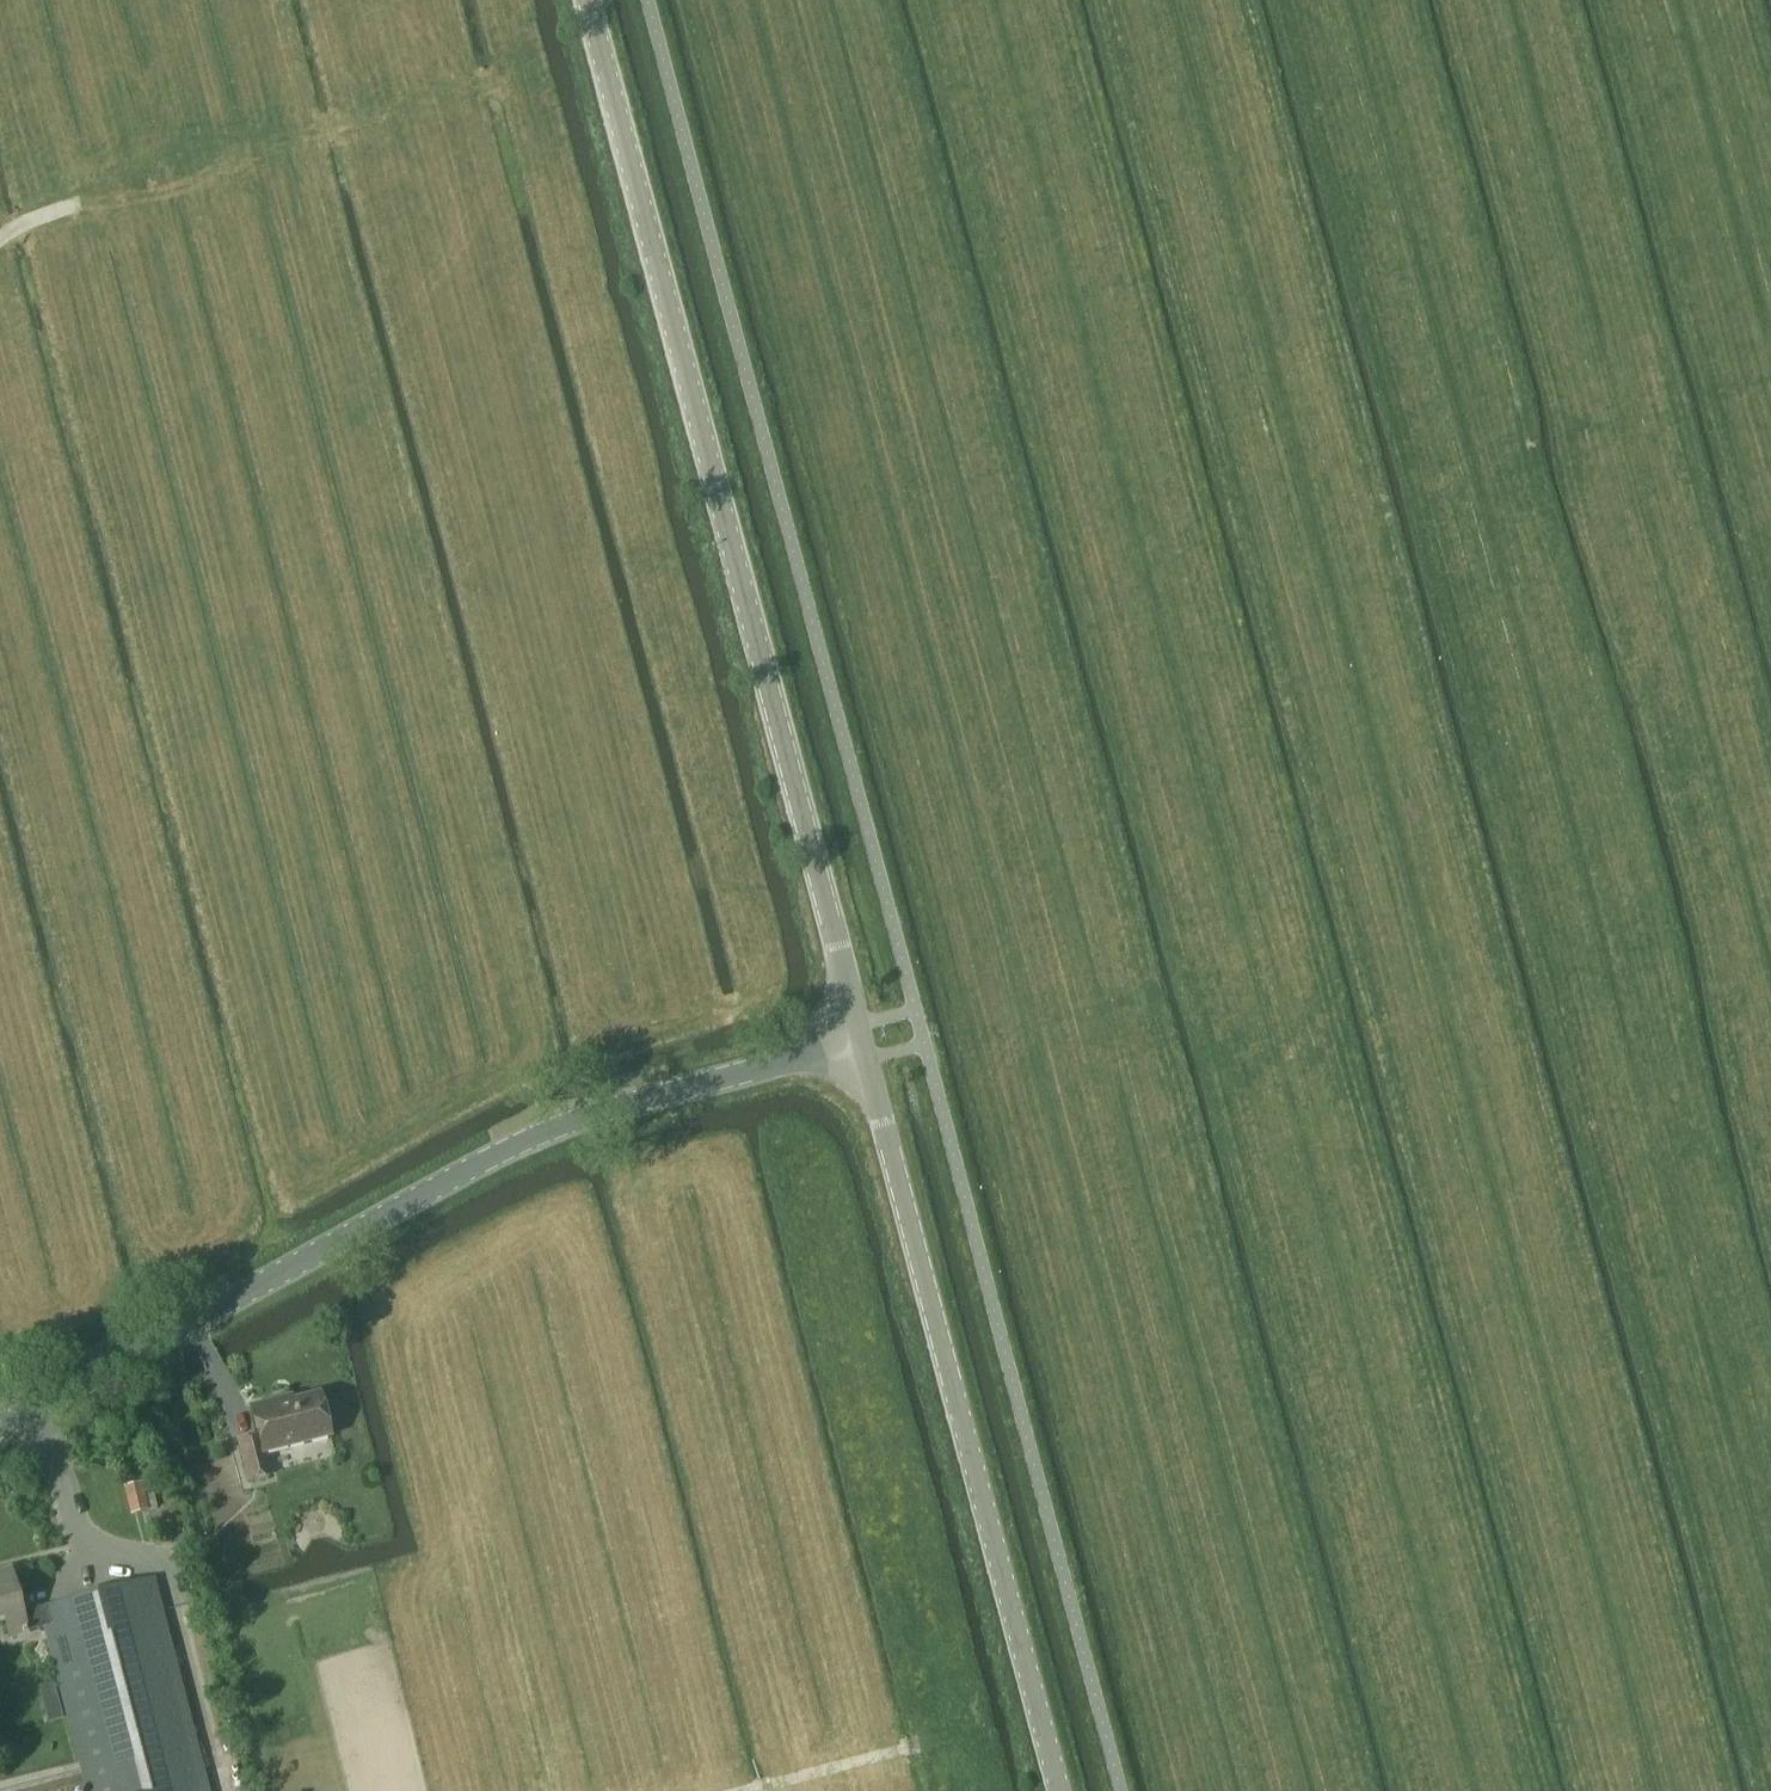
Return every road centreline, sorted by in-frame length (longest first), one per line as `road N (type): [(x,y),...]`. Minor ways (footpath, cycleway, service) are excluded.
road 1 (tertiary): [(859,1042),(585,0)]
road 2 (tertiary): [(0,1432),(575,1119),(859,1042)]
road 3 (tertiary): [(1059,1790),(859,1042)]

